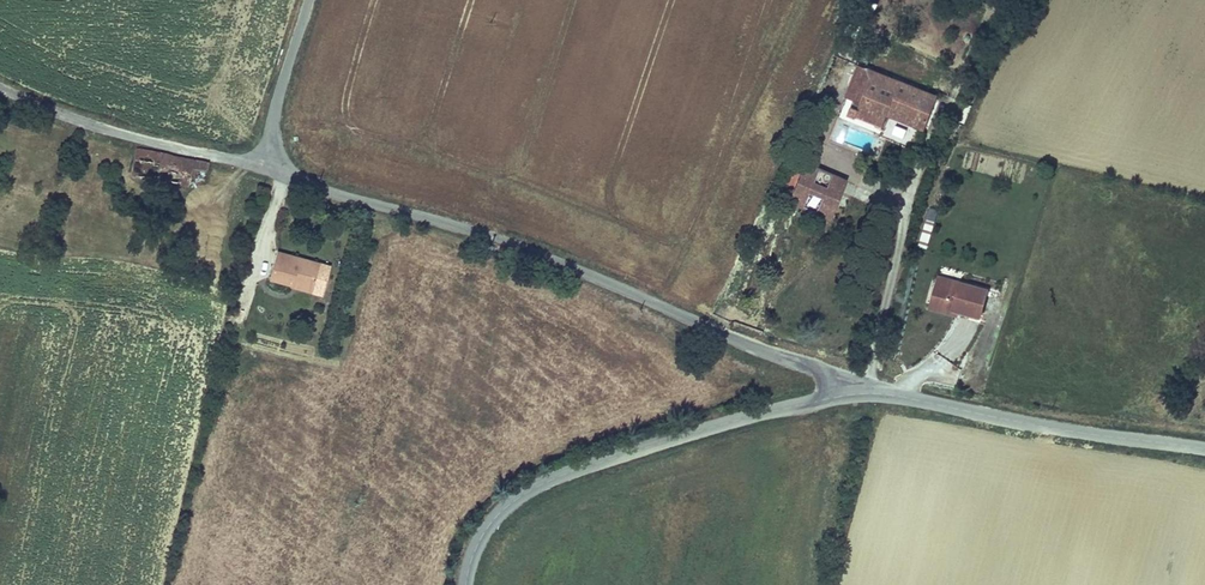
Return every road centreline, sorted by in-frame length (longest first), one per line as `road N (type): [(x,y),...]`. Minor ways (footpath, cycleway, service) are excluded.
road 1 (unclassified): [(842,396),(817,370),(519,248),(264,171)]
road 2 (tertiary): [(465,584),(492,519),(532,488),(628,453),(842,396)]
road 3 (tertiary): [(842,396),(886,396),(1204,450)]
road 4 (unclassified): [(264,171),(117,134),(0,89)]
road 5 (unclassified): [(264,171),(309,0)]

